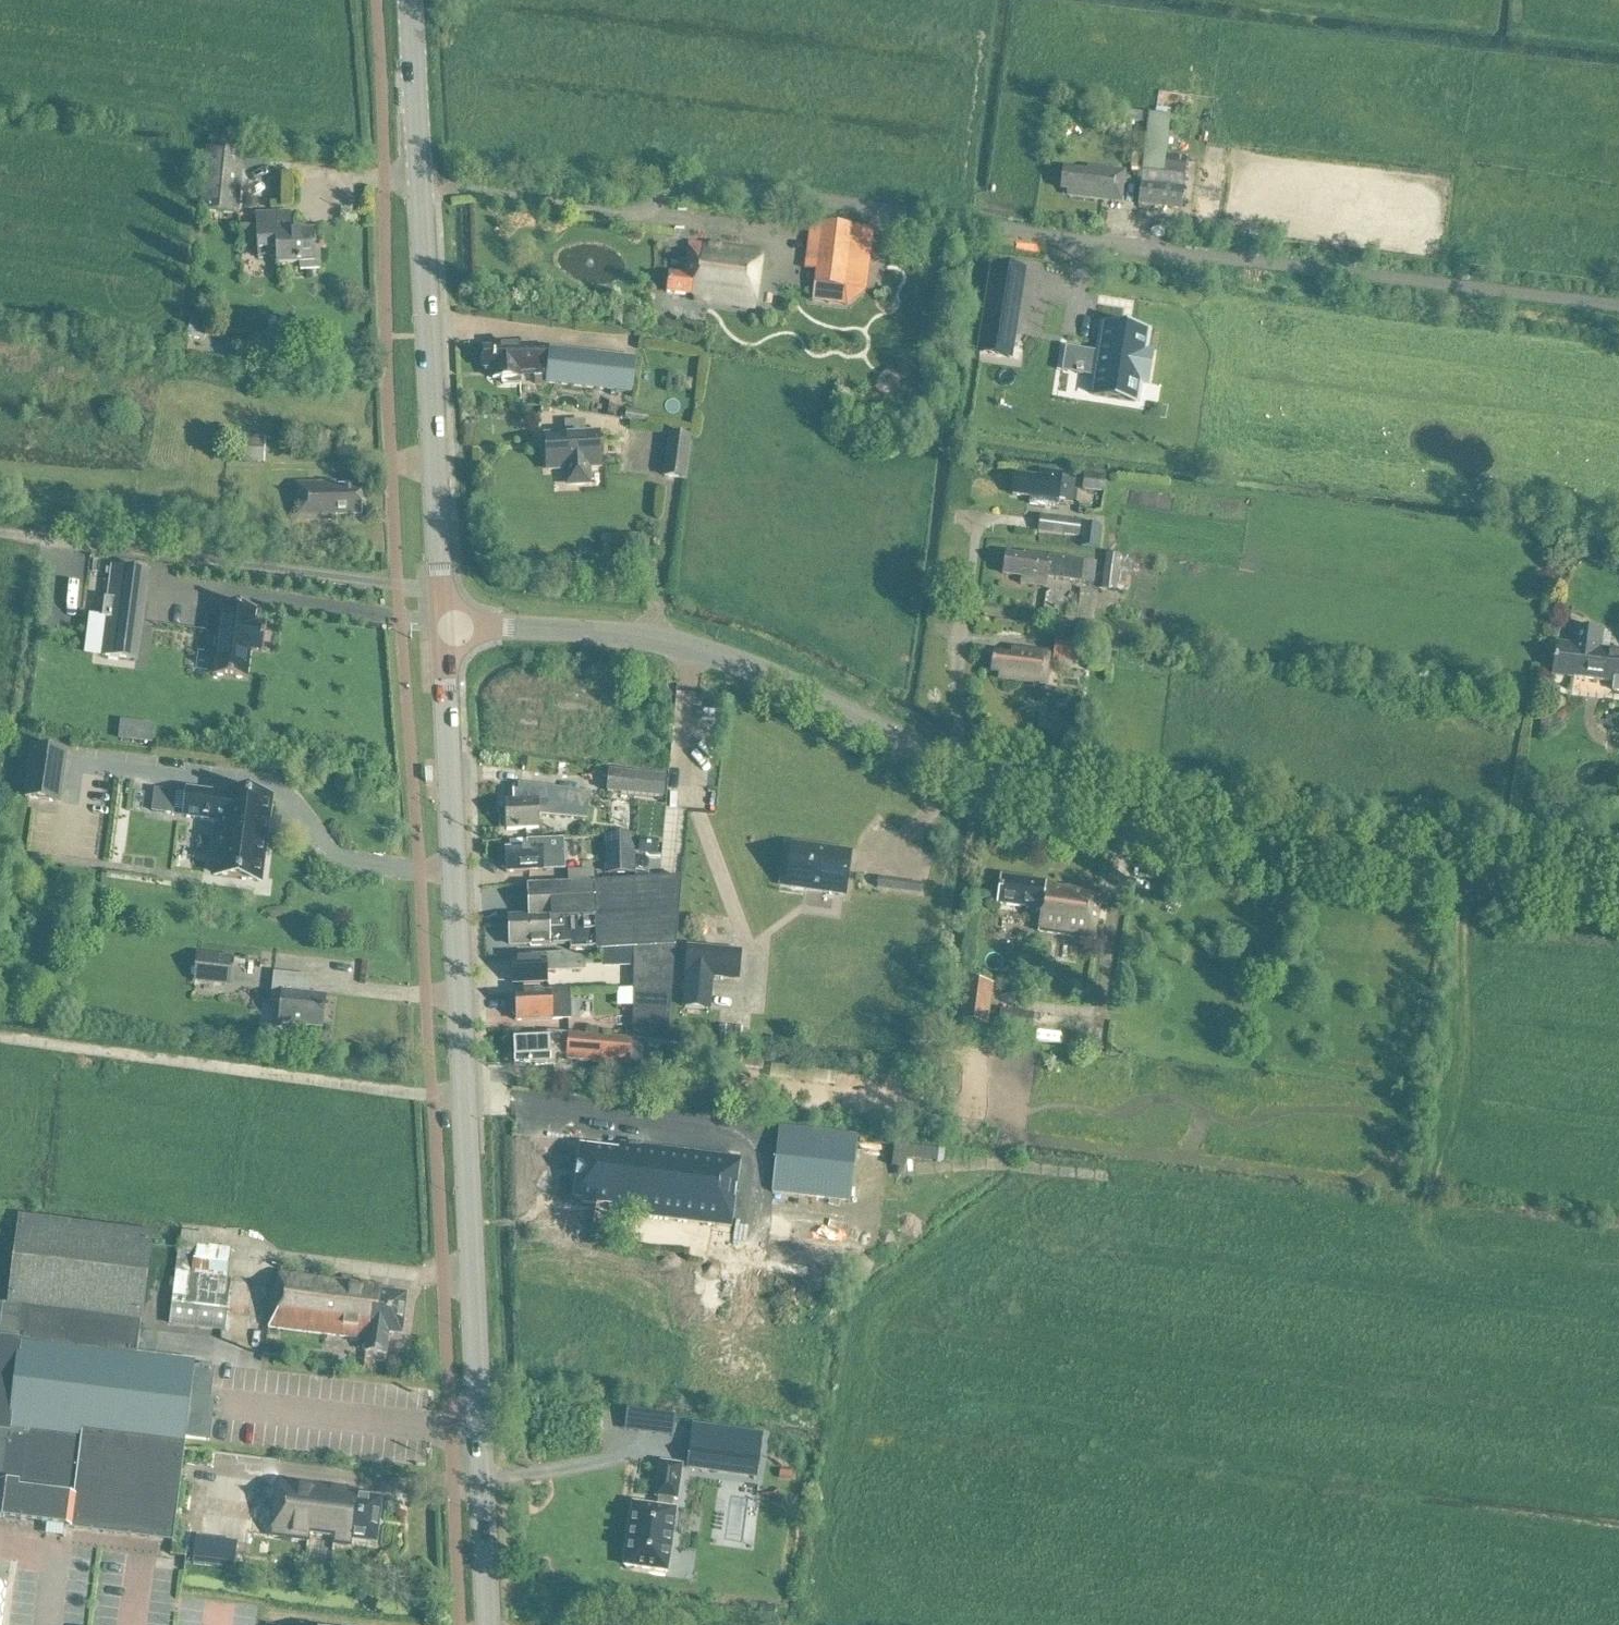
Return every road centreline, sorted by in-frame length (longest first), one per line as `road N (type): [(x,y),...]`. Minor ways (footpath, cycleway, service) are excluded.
road 1 (track): [(422,191),(650,222),(709,186),(1618,304)]
road 2 (tertiary): [(1618,888),(1165,824),(1001,772),(749,663),(610,634),(449,629)]
road 3 (tertiary): [(484,1624),(449,629)]
road 4 (tertiary): [(449,629),(411,0)]

